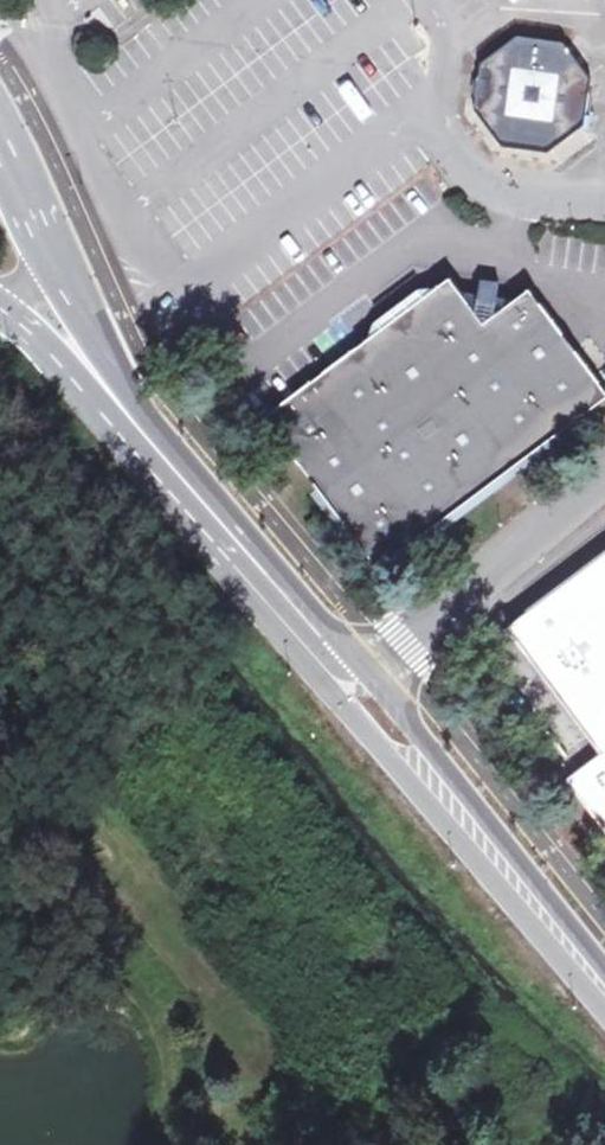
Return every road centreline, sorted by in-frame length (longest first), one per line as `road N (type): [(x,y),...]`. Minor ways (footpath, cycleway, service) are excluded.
road 1 (tertiary): [(508,875),(420,738),(97,353),(0,153)]
road 2 (tertiary): [(0,309),(377,748),(508,875)]
road 3 (tertiary): [(508,875),(604,992)]

